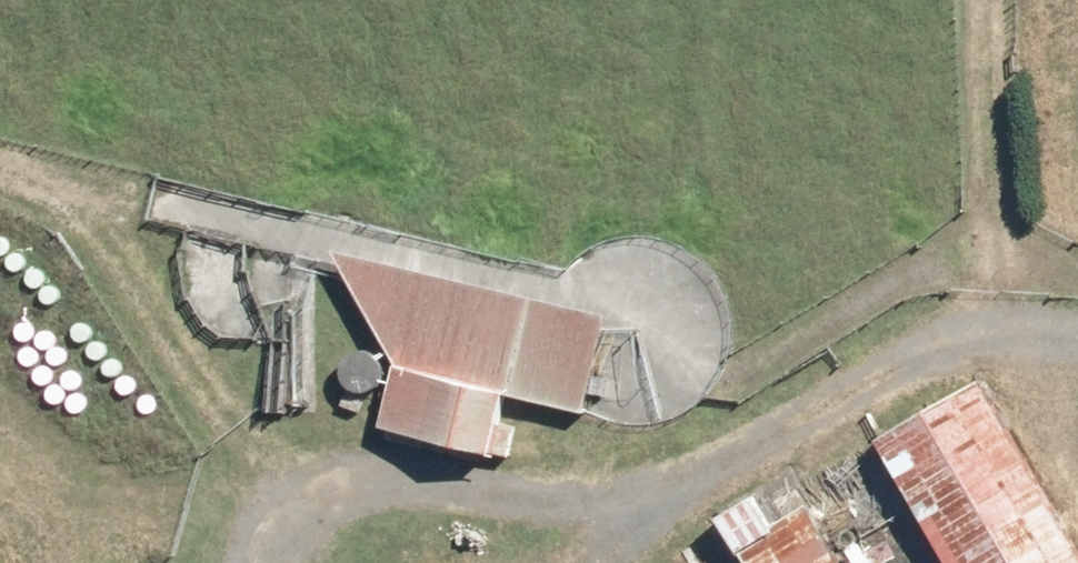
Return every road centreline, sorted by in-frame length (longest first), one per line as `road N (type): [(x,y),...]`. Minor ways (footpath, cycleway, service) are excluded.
road 1 (track): [(1077,354),(1010,350),(858,398),(712,470),(606,562)]
road 2 (track): [(0,165),(78,187),(302,504)]
road 3 (track): [(986,0),(1010,350)]
road 4 (track): [(267,562),(302,504),(353,492),(473,507),(562,504)]
road 5 (track): [(562,504),(712,470)]

